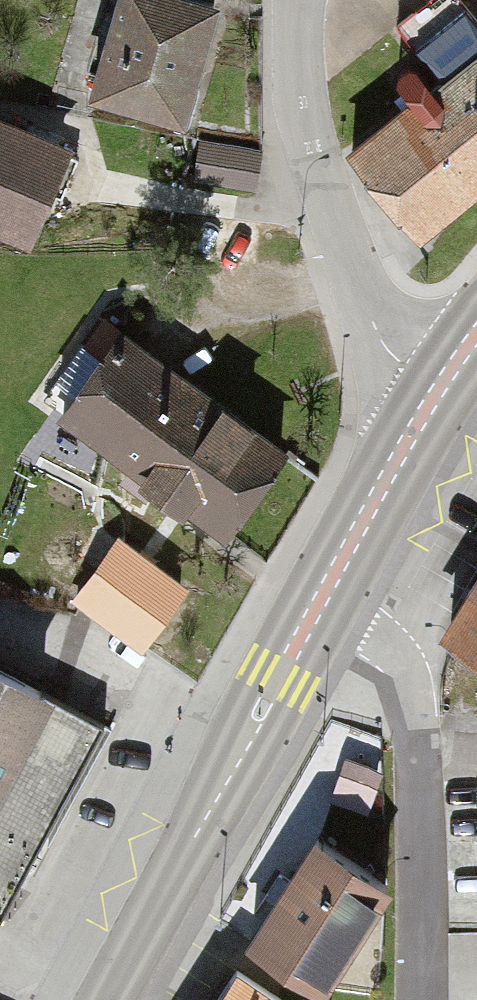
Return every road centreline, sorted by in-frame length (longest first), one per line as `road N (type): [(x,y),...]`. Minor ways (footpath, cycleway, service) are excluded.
road 1 (primary): [(320,600),(109,999)]
road 2 (residential): [(421,999),(423,762),(415,701),(385,639),(320,600)]
road 3 (residential): [(438,391),(402,362),(369,308),(305,122),(292,0)]
road 4 (primary): [(438,391),(320,600)]

